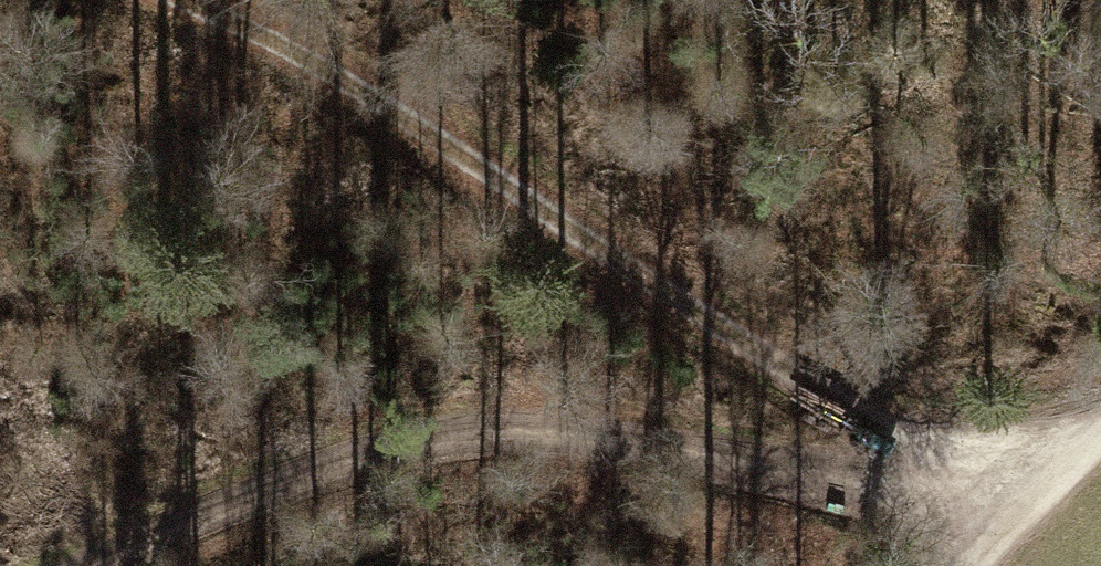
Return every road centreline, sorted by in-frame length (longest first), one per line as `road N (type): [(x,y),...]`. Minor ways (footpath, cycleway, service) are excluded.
road 1 (track): [(189,0),(412,115),(645,271),(1024,502),(534,431),(422,443),(273,481),(49,565)]
road 2 (track): [(1100,430),(960,565)]

